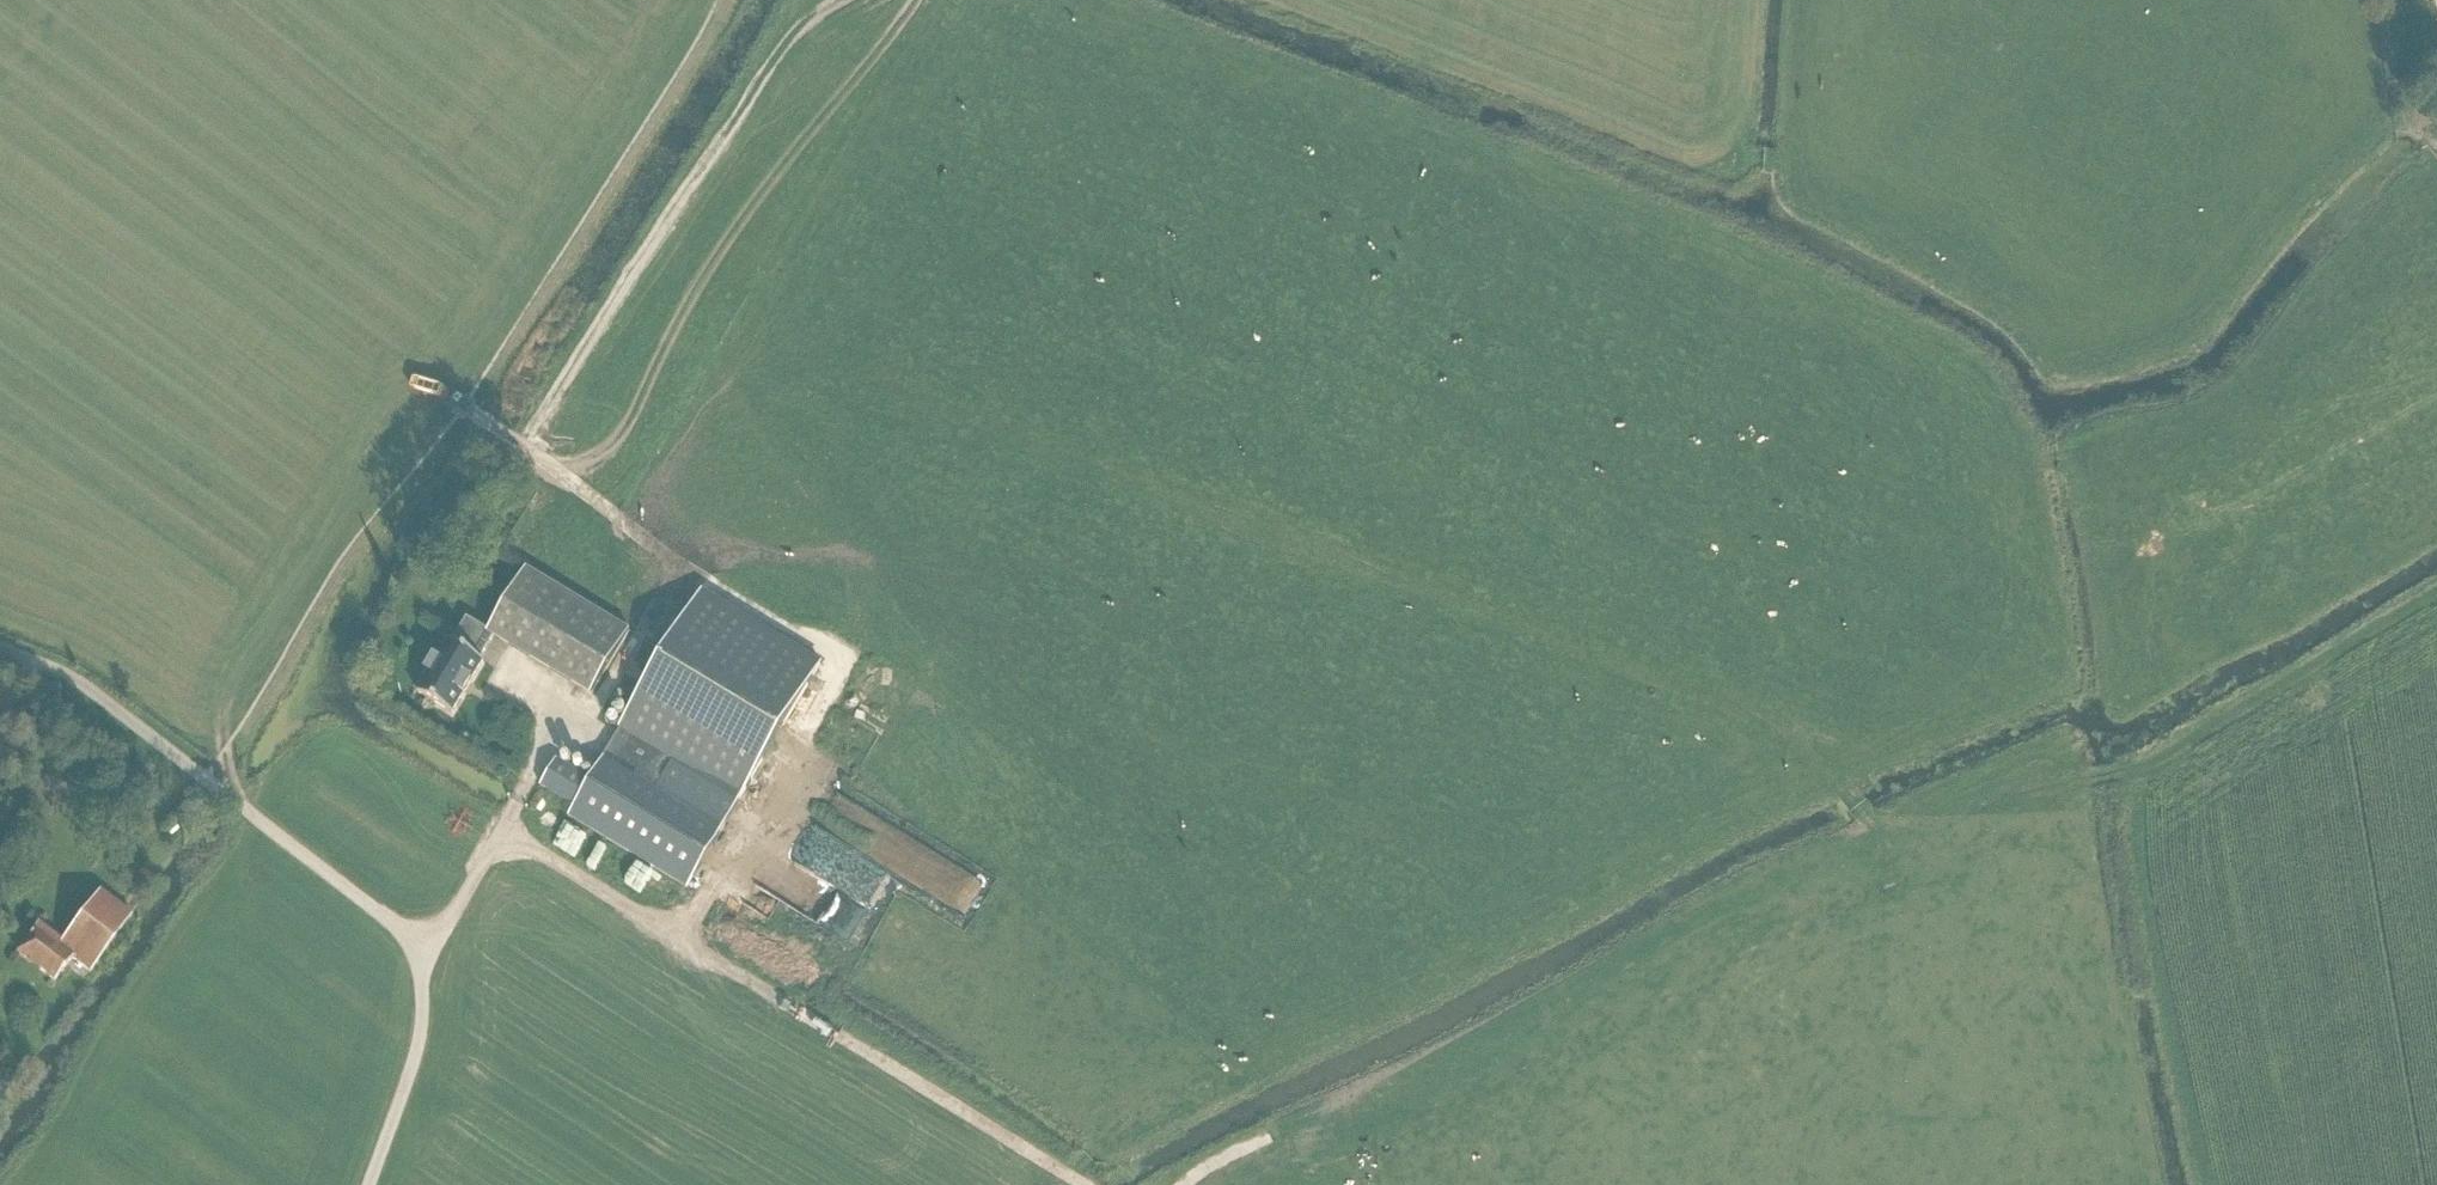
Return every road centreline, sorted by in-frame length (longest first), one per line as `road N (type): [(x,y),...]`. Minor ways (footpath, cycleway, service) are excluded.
road 1 (unclassified): [(368,1184),(420,1038),(423,983),(409,941),(68,675),(0,651)]

